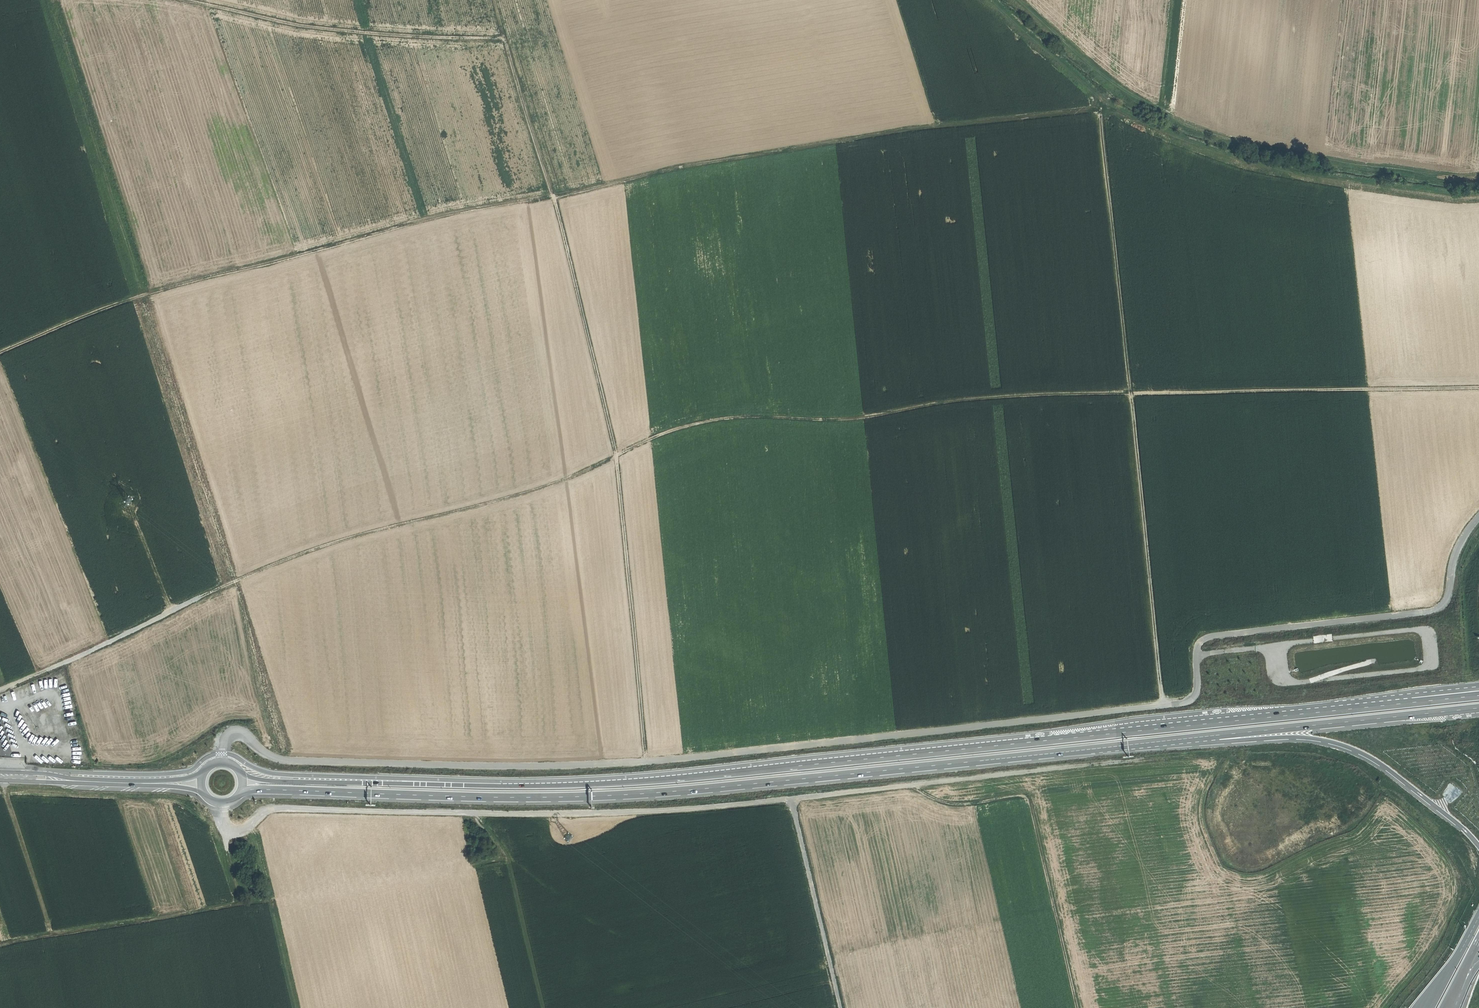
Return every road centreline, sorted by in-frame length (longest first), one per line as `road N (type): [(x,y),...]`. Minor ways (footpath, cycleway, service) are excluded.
road 1 (track): [(0,353),(145,291),(436,215),(765,151),(965,119),(1101,109),(1163,705)]
road 2 (track): [(1478,387),(1046,391),(950,397),(858,420),(688,426),(512,499),(342,537),(249,570),(2,690)]
road 3 (track): [(223,803),(224,822),(236,830),(275,808),(687,809),(1266,751),(1365,769),(1448,829)]
road 4 (track): [(1412,630),(1212,653),(1198,662),(1197,692),(1184,702),(986,725),(647,760),(492,765),(283,760),(237,729),(225,739),(223,761)]
road 5 (trunk): [(1294,715),(647,781),(281,781)]
road 6 (trunk): [(281,790),(626,794),(1079,751)]
road 7 (track): [(1478,193),(1251,164),(1159,130),(1111,107),(990,0)]
road 8 (track): [(1478,175),(1355,165),(1192,126),(1107,78),(1018,0)]
road 9 (track): [(494,0),(554,195),(615,457)]
road 10 (trunk): [(1079,751),(1283,738),(1332,742),(1386,768),(1478,846)]
road 11 (trunk): [(1079,751),(1478,708)]
road 12 (track): [(1196,667),(1197,648),(1207,638),(1437,609),(1478,518)]
road 13 (track): [(910,786),(948,804),(1027,796),(1077,1007)]
road 14 (track): [(504,39),(324,28),(195,0)]
road 15 (track): [(647,760),(615,457)]
road 16 (track): [(1273,646),(1278,676),(1288,682),(1416,670),(1430,657),(1427,636),(1412,630)]
road 17 (track): [(471,813),(510,864),(543,1007)]
road 18 (trunk): [(1478,685),(1294,715)]
road 19 (trunk): [(1478,696),(1294,715)]
road 20 (track): [(1,778),(51,936)]
road 21 (track): [(791,800),(826,955)]
road 22 (primary): [(0,778),(158,783)]

